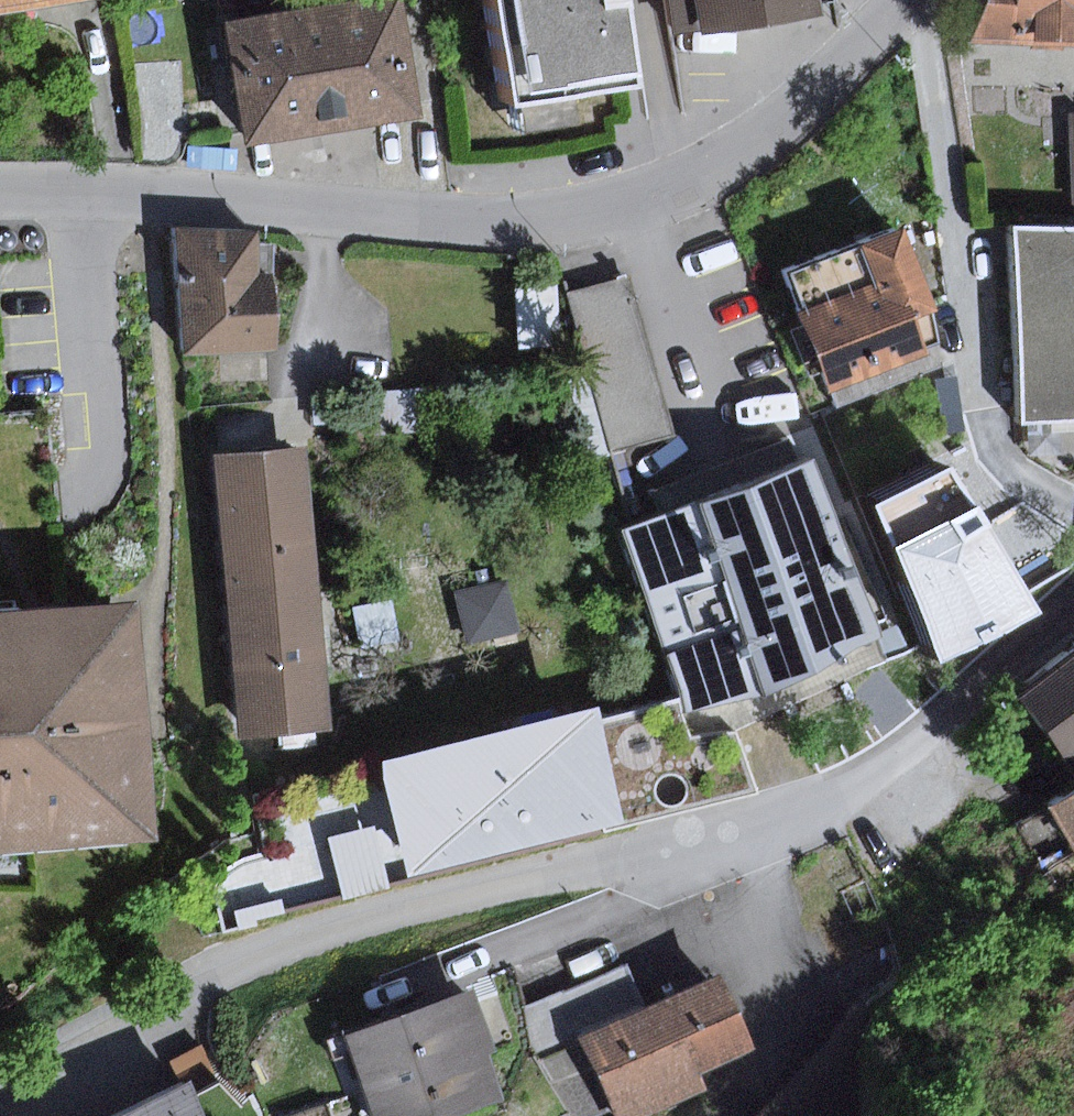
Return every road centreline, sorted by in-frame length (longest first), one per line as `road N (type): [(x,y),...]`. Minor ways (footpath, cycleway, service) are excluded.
road 1 (residential): [(0,1103),(200,990),(306,943),(412,911),(714,846),(822,808),(878,775),(1073,617)]
road 2 (residential): [(0,192),(160,191),(498,220),(578,214),(663,188),(747,146),(905,0)]

